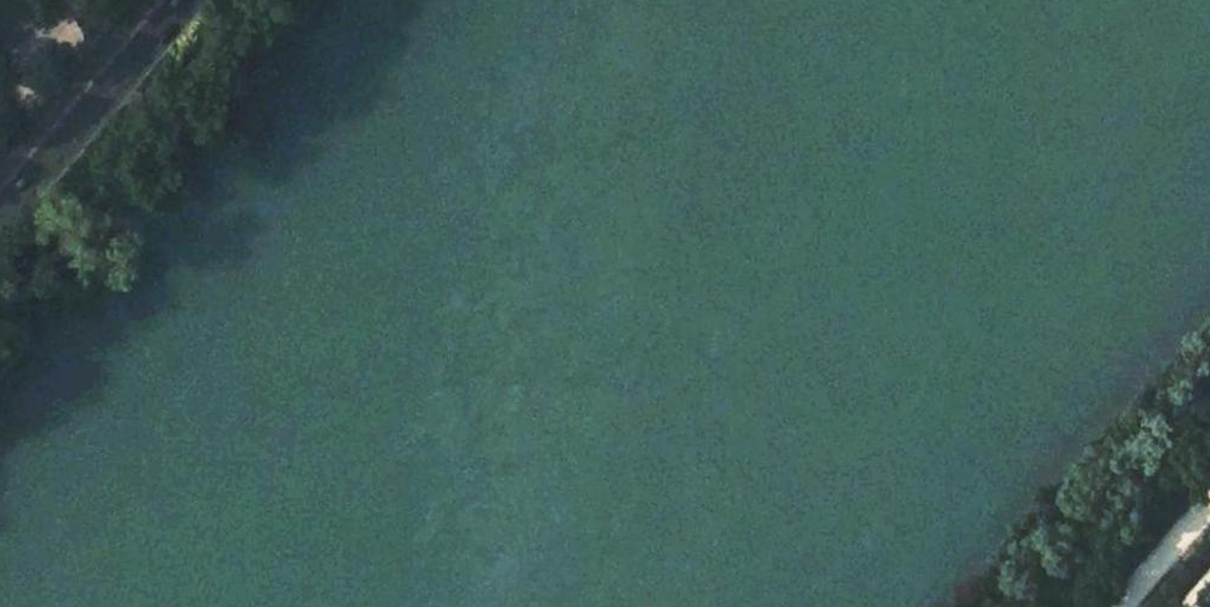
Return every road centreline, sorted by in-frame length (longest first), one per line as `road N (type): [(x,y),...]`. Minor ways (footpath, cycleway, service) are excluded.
road 1 (primary): [(0,222),(186,0)]

